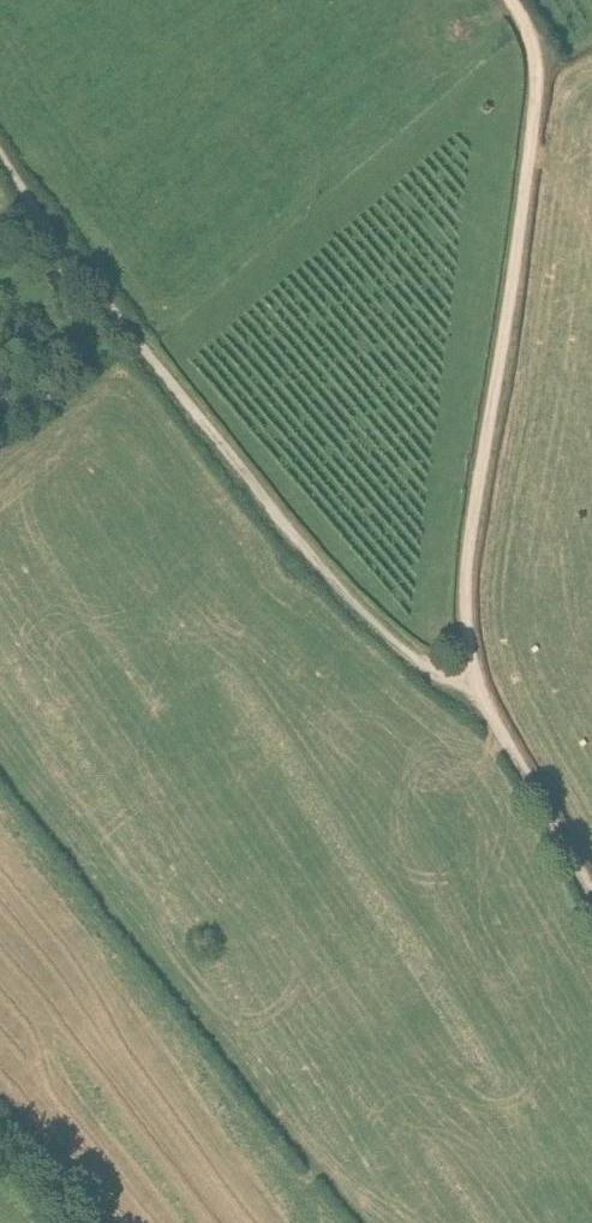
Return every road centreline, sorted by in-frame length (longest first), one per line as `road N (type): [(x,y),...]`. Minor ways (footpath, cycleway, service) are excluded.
road 1 (track): [(476,697),(404,655),(319,571),(49,230),(0,156)]
road 2 (track): [(476,697),(470,537),(537,85),(515,2)]
road 3 (track): [(591,893),(476,697)]

